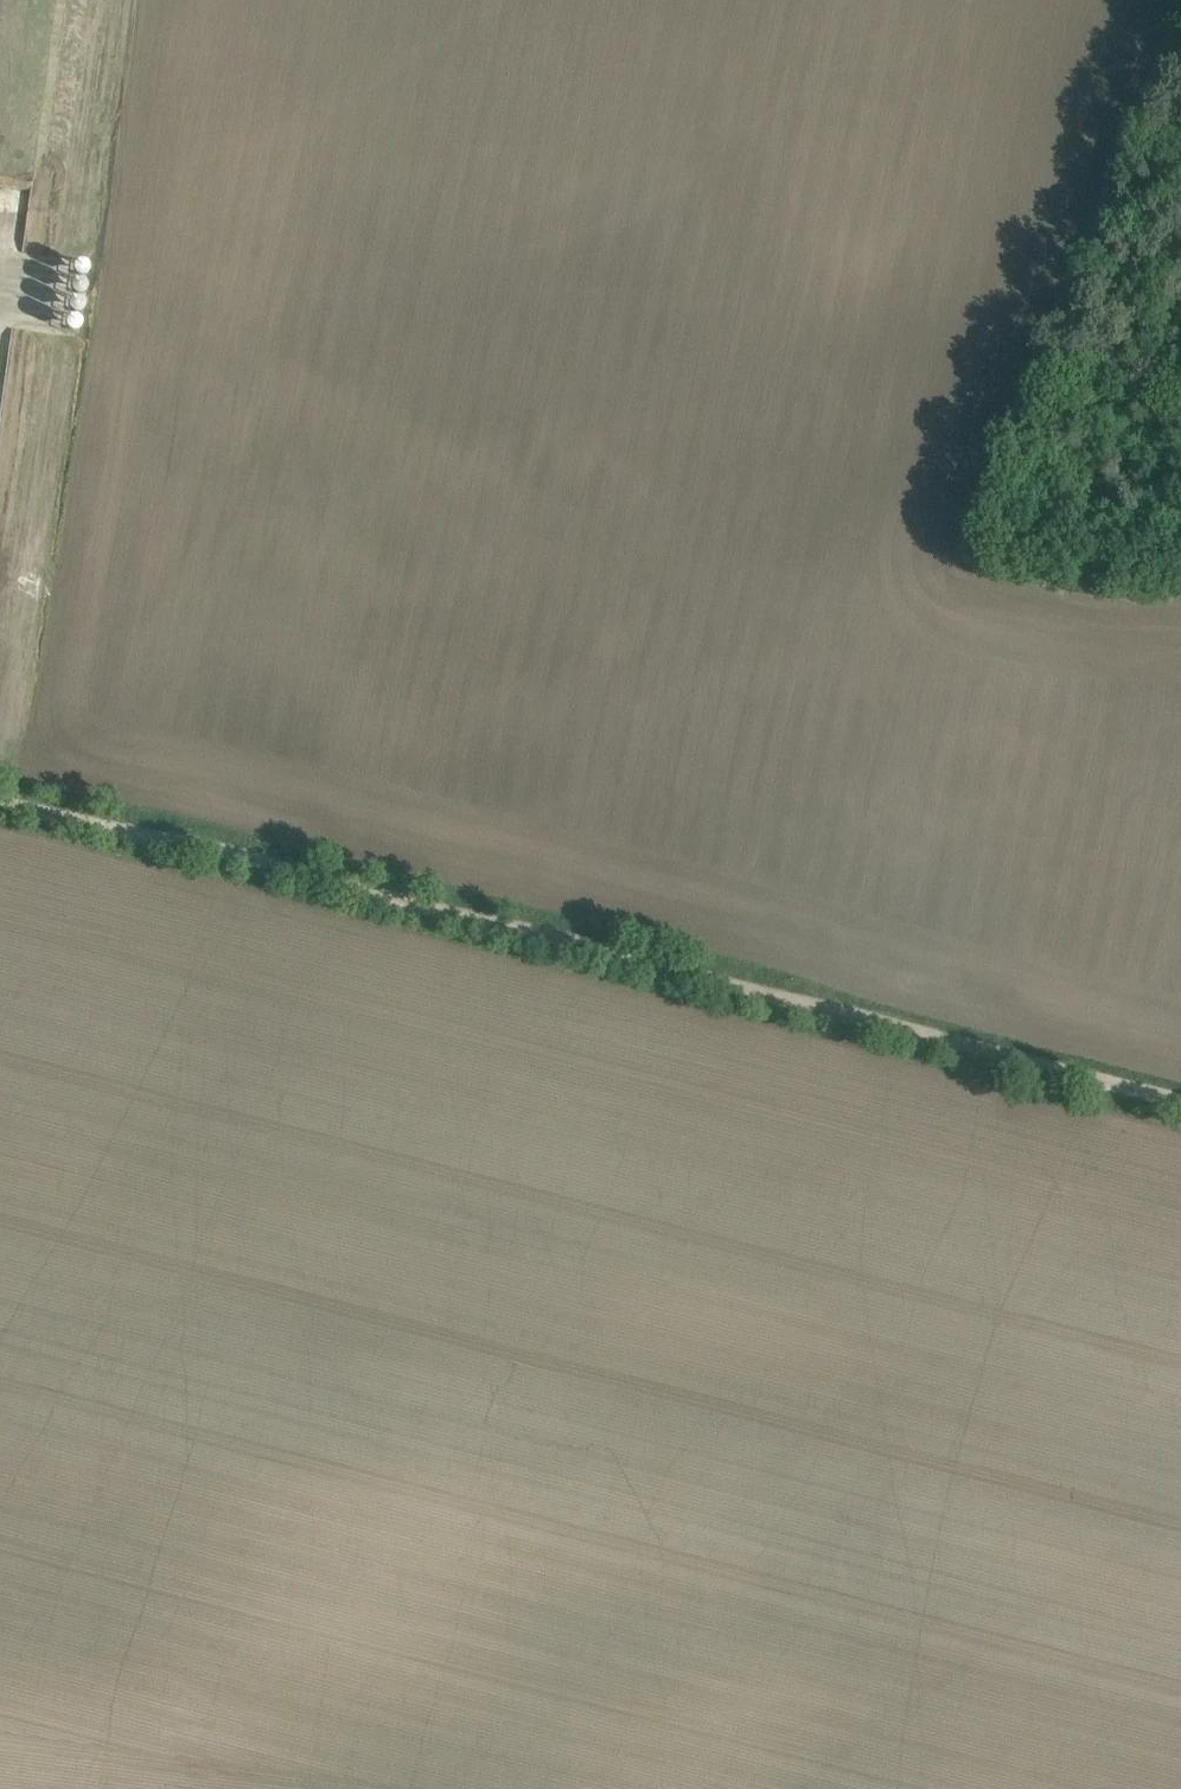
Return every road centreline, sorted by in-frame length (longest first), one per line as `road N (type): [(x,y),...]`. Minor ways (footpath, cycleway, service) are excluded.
road 1 (track): [(1180,1102),(0,800)]

